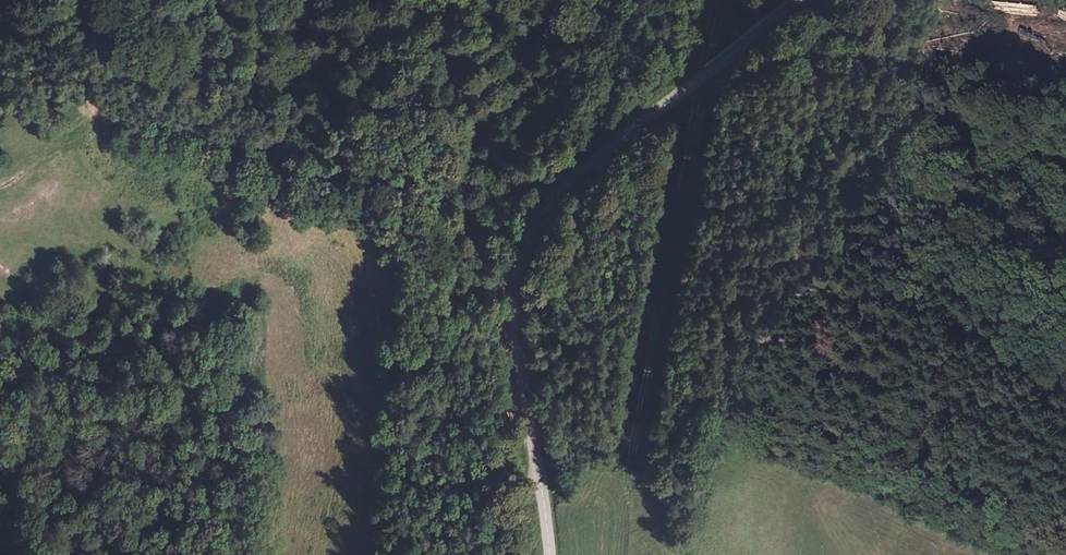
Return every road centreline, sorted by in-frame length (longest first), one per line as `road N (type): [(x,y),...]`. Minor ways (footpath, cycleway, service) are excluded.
road 1 (track): [(0,87),(22,79),(66,89),(104,117),(200,135),(395,225),(437,230),(525,197),(719,0)]
road 2 (secondary): [(549,554),(512,320),(529,236),(607,147),(803,0)]

